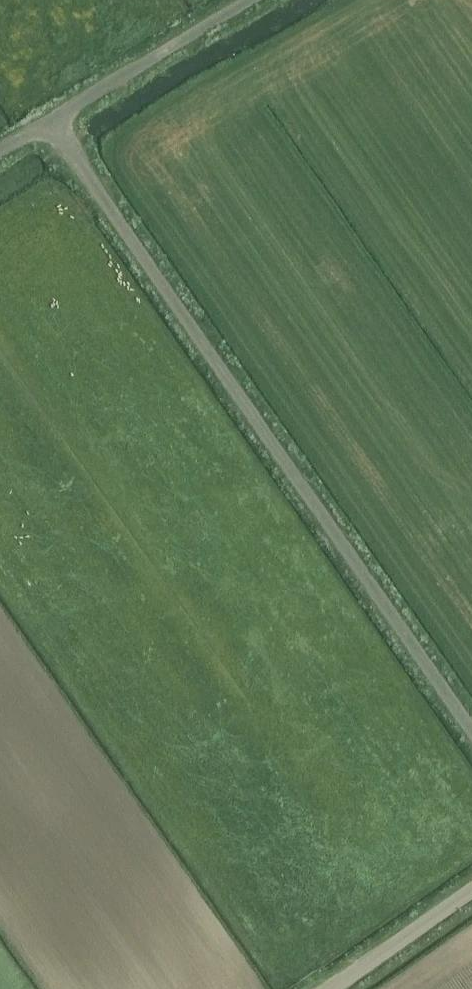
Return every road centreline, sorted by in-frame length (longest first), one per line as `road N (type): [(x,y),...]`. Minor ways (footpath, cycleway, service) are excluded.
road 1 (unclassified): [(53,120),(471,731)]
road 2 (unclassified): [(53,120),(248,0)]
road 3 (unclassified): [(331,988),(471,891)]

